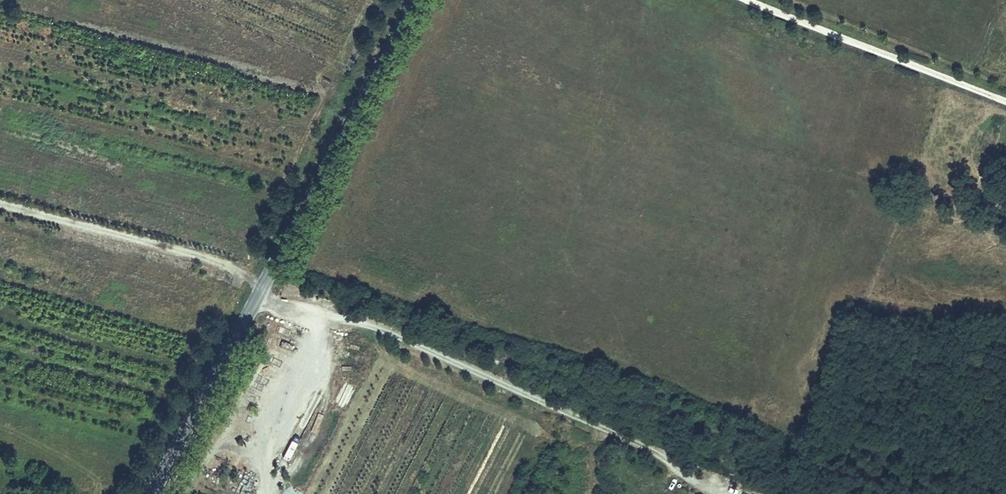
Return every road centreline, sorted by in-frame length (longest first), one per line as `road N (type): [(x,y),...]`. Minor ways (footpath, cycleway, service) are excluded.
road 1 (secondary): [(152,493),(416,0)]

